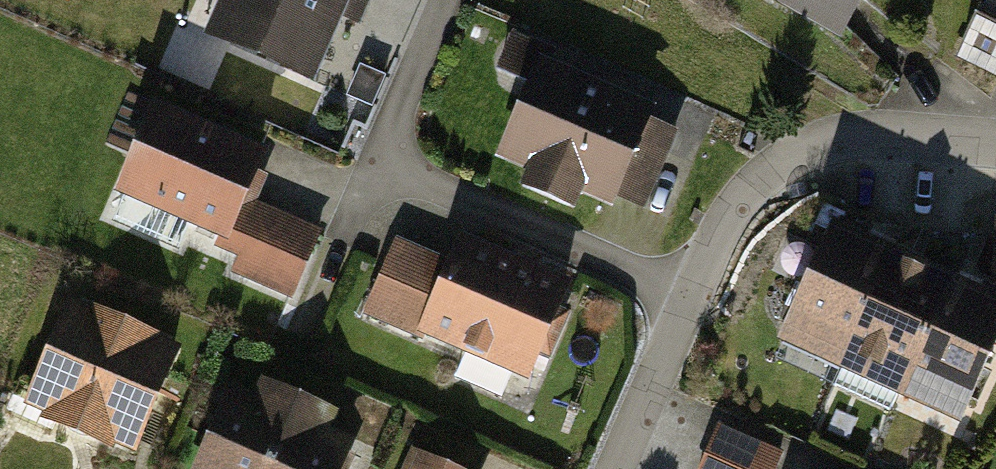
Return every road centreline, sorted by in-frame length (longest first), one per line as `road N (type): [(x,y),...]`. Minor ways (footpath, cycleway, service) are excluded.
road 1 (residential): [(616,468),(725,217),(765,170),(819,141),(875,133),(995,145)]

